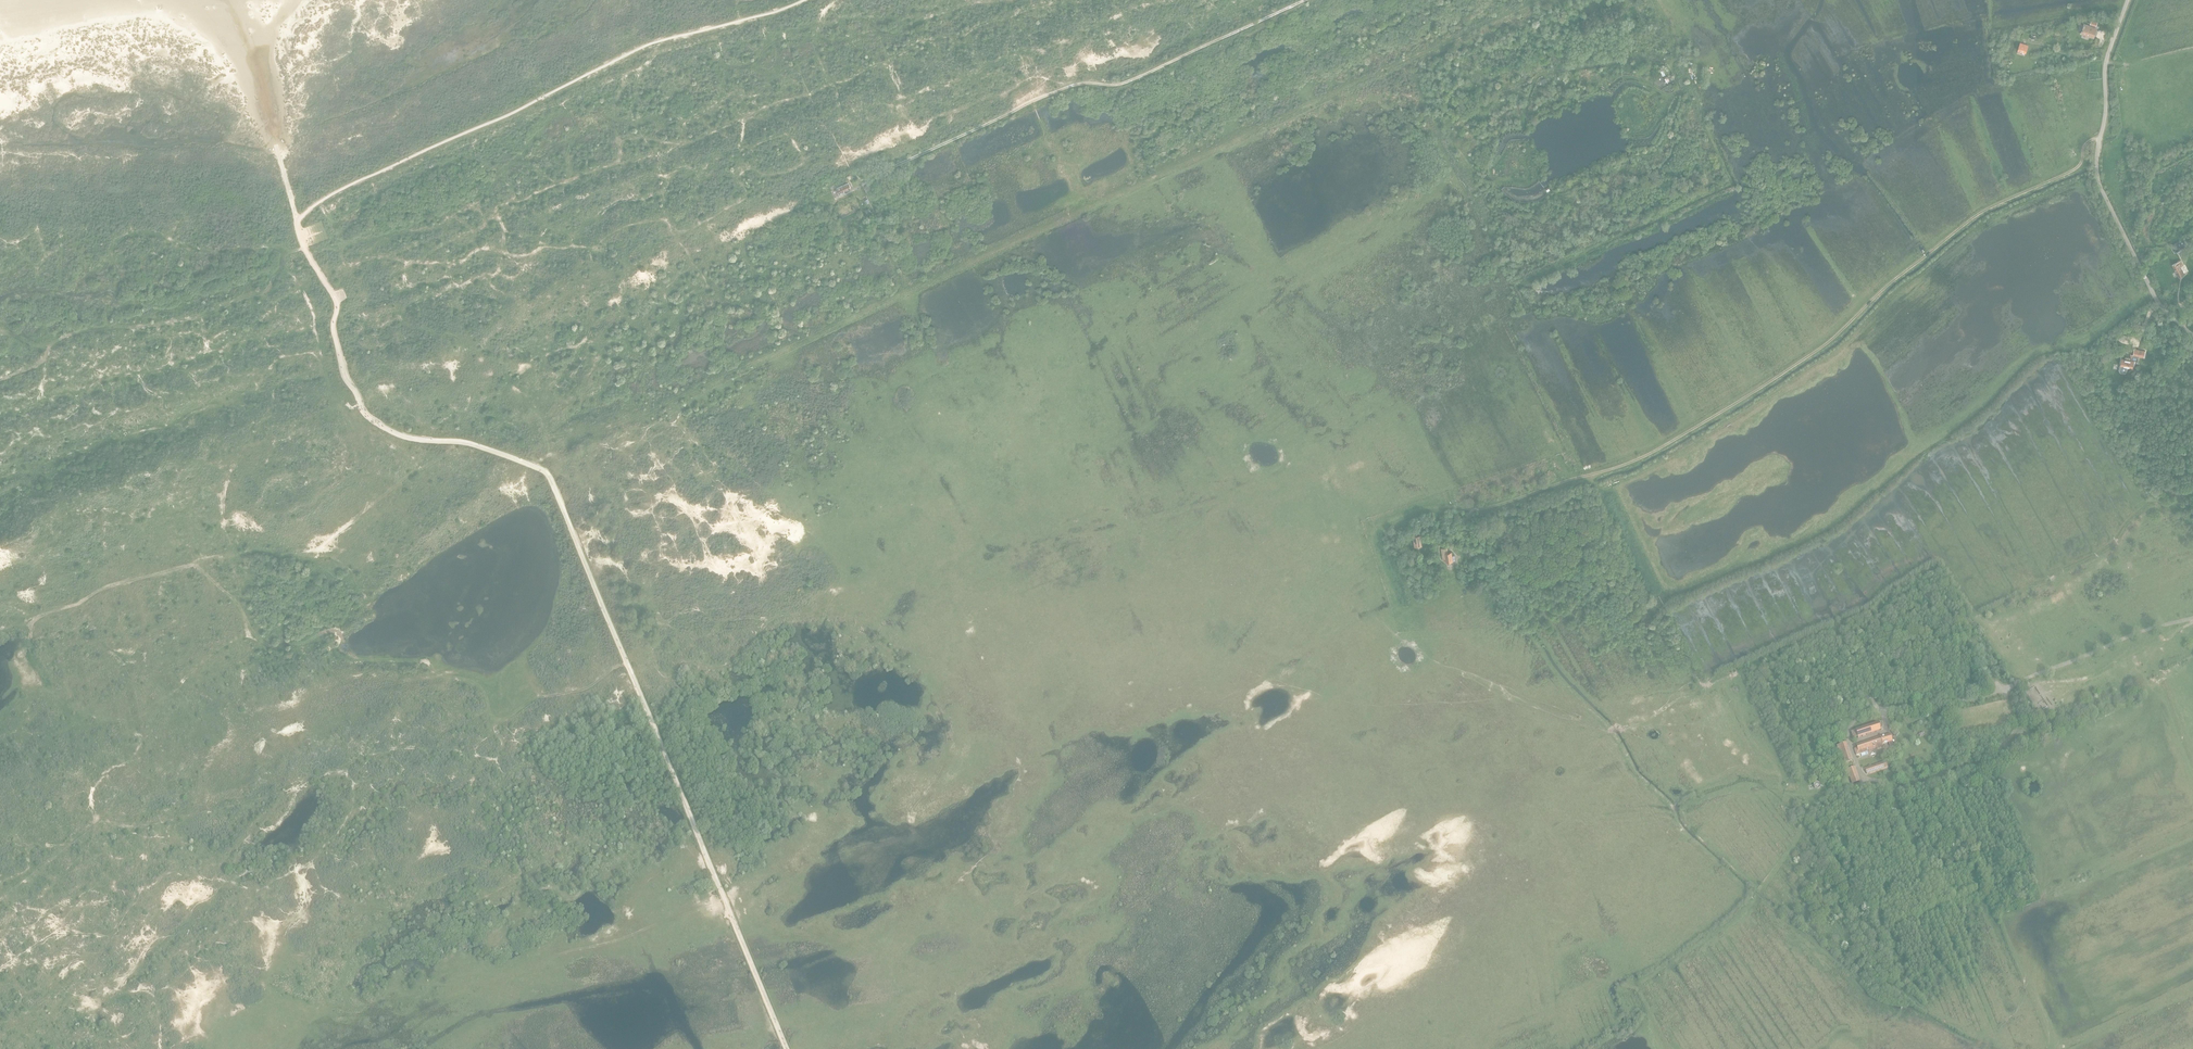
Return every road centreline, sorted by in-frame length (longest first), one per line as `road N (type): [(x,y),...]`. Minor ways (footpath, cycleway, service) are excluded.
road 1 (unclassified): [(2192,336),(2157,302),(2096,182),(2105,57),(2126,0)]
road 2 (track): [(0,376),(40,357),(65,333),(178,319),(268,290),(282,253),(304,247)]

